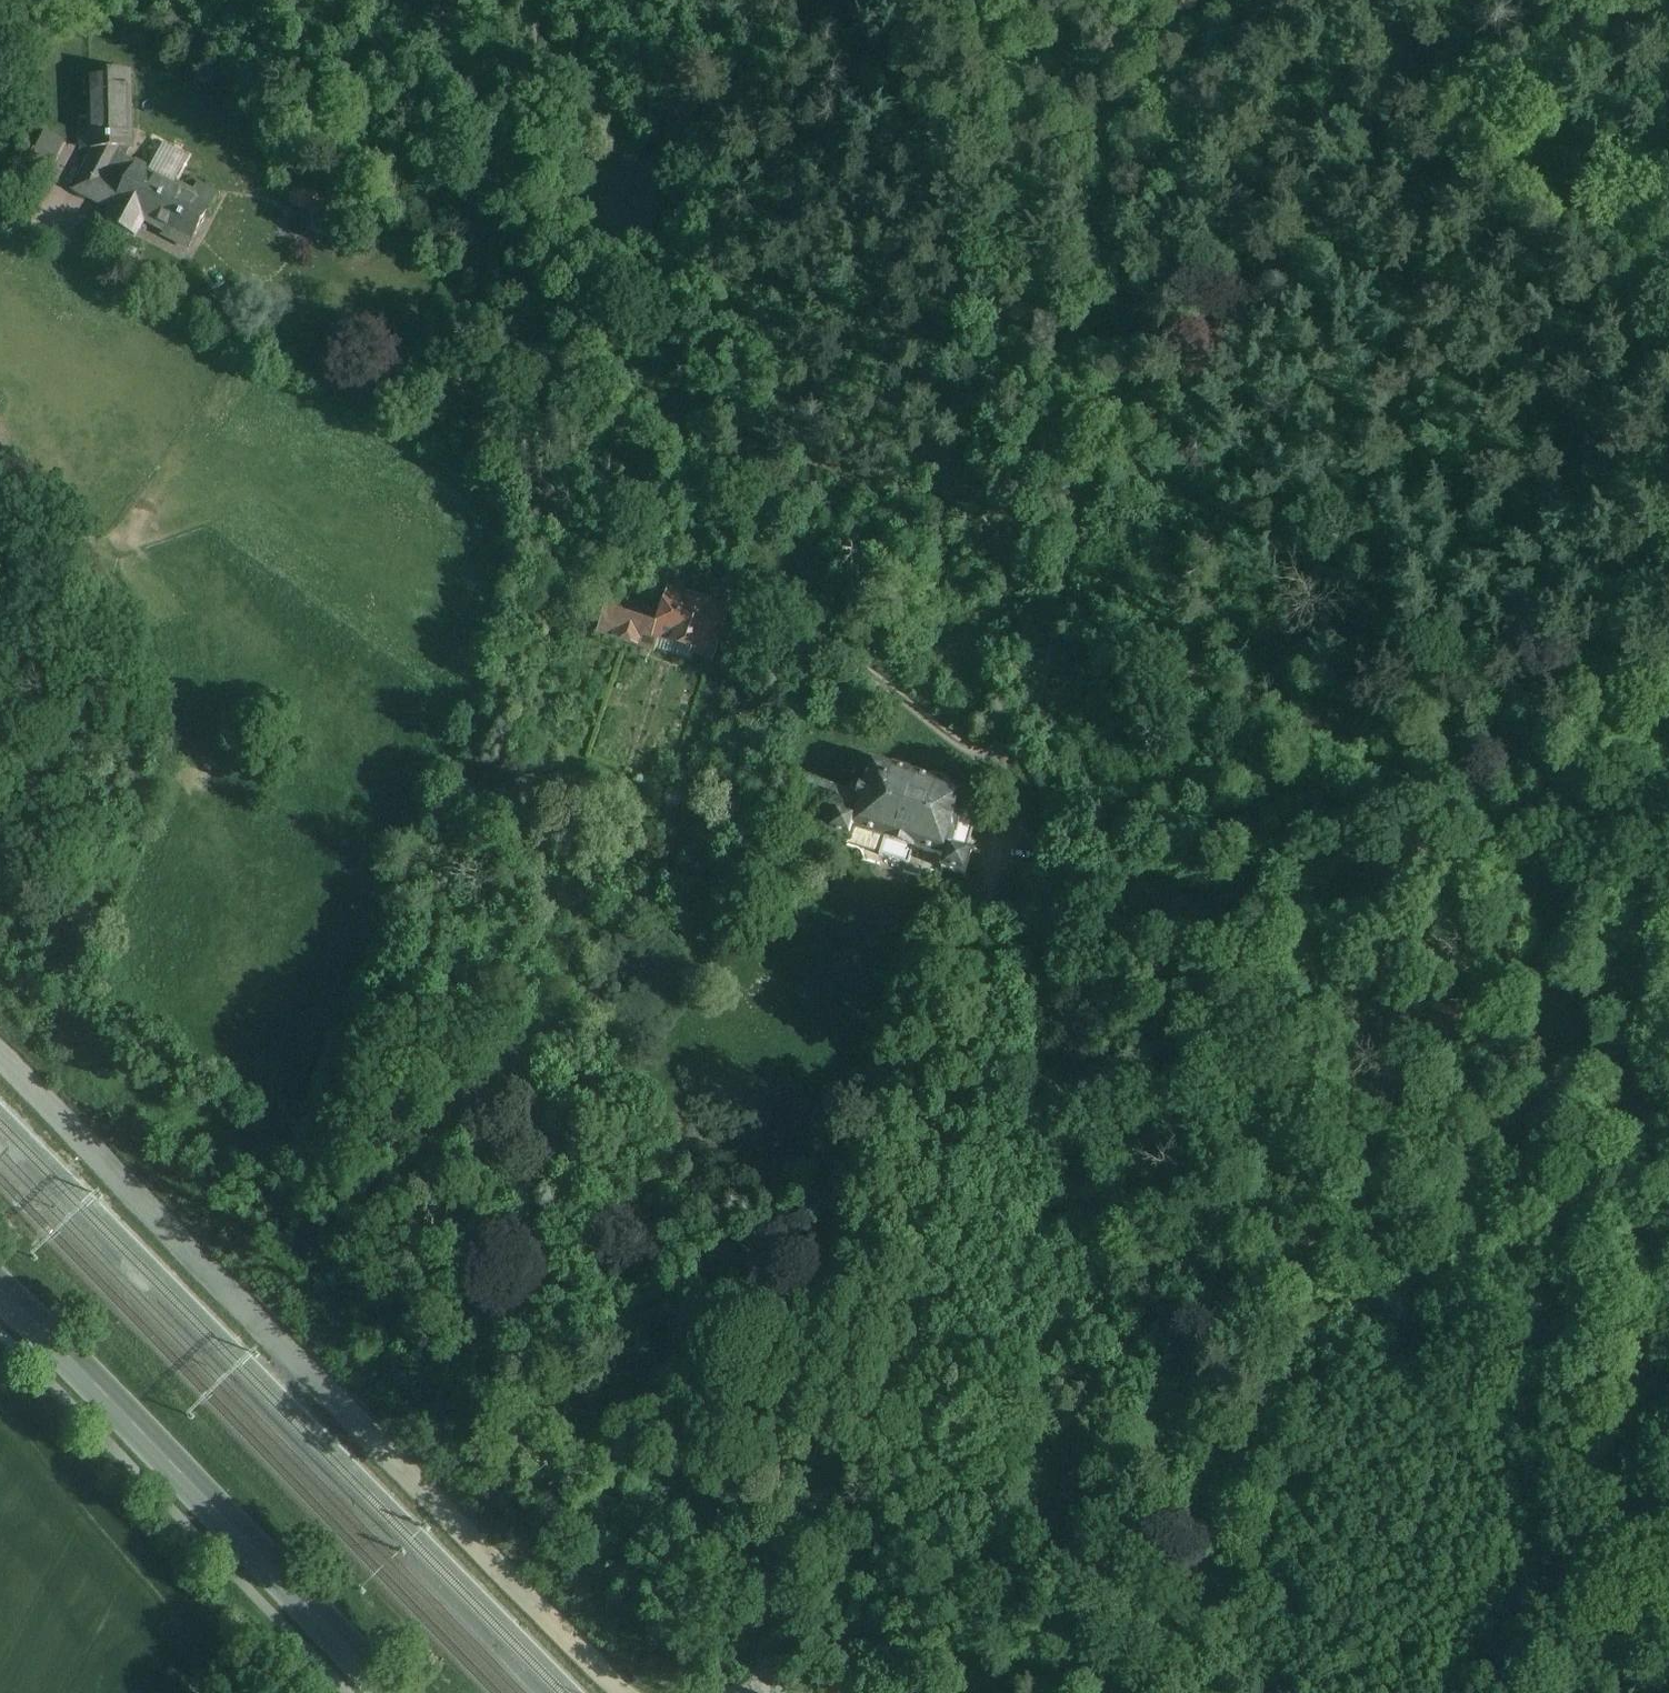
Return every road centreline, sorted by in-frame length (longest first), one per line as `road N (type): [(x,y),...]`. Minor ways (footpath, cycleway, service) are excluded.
road 1 (residential): [(0,1052),(625,1692)]
road 2 (secondary): [(388,1692),(0,1294)]

